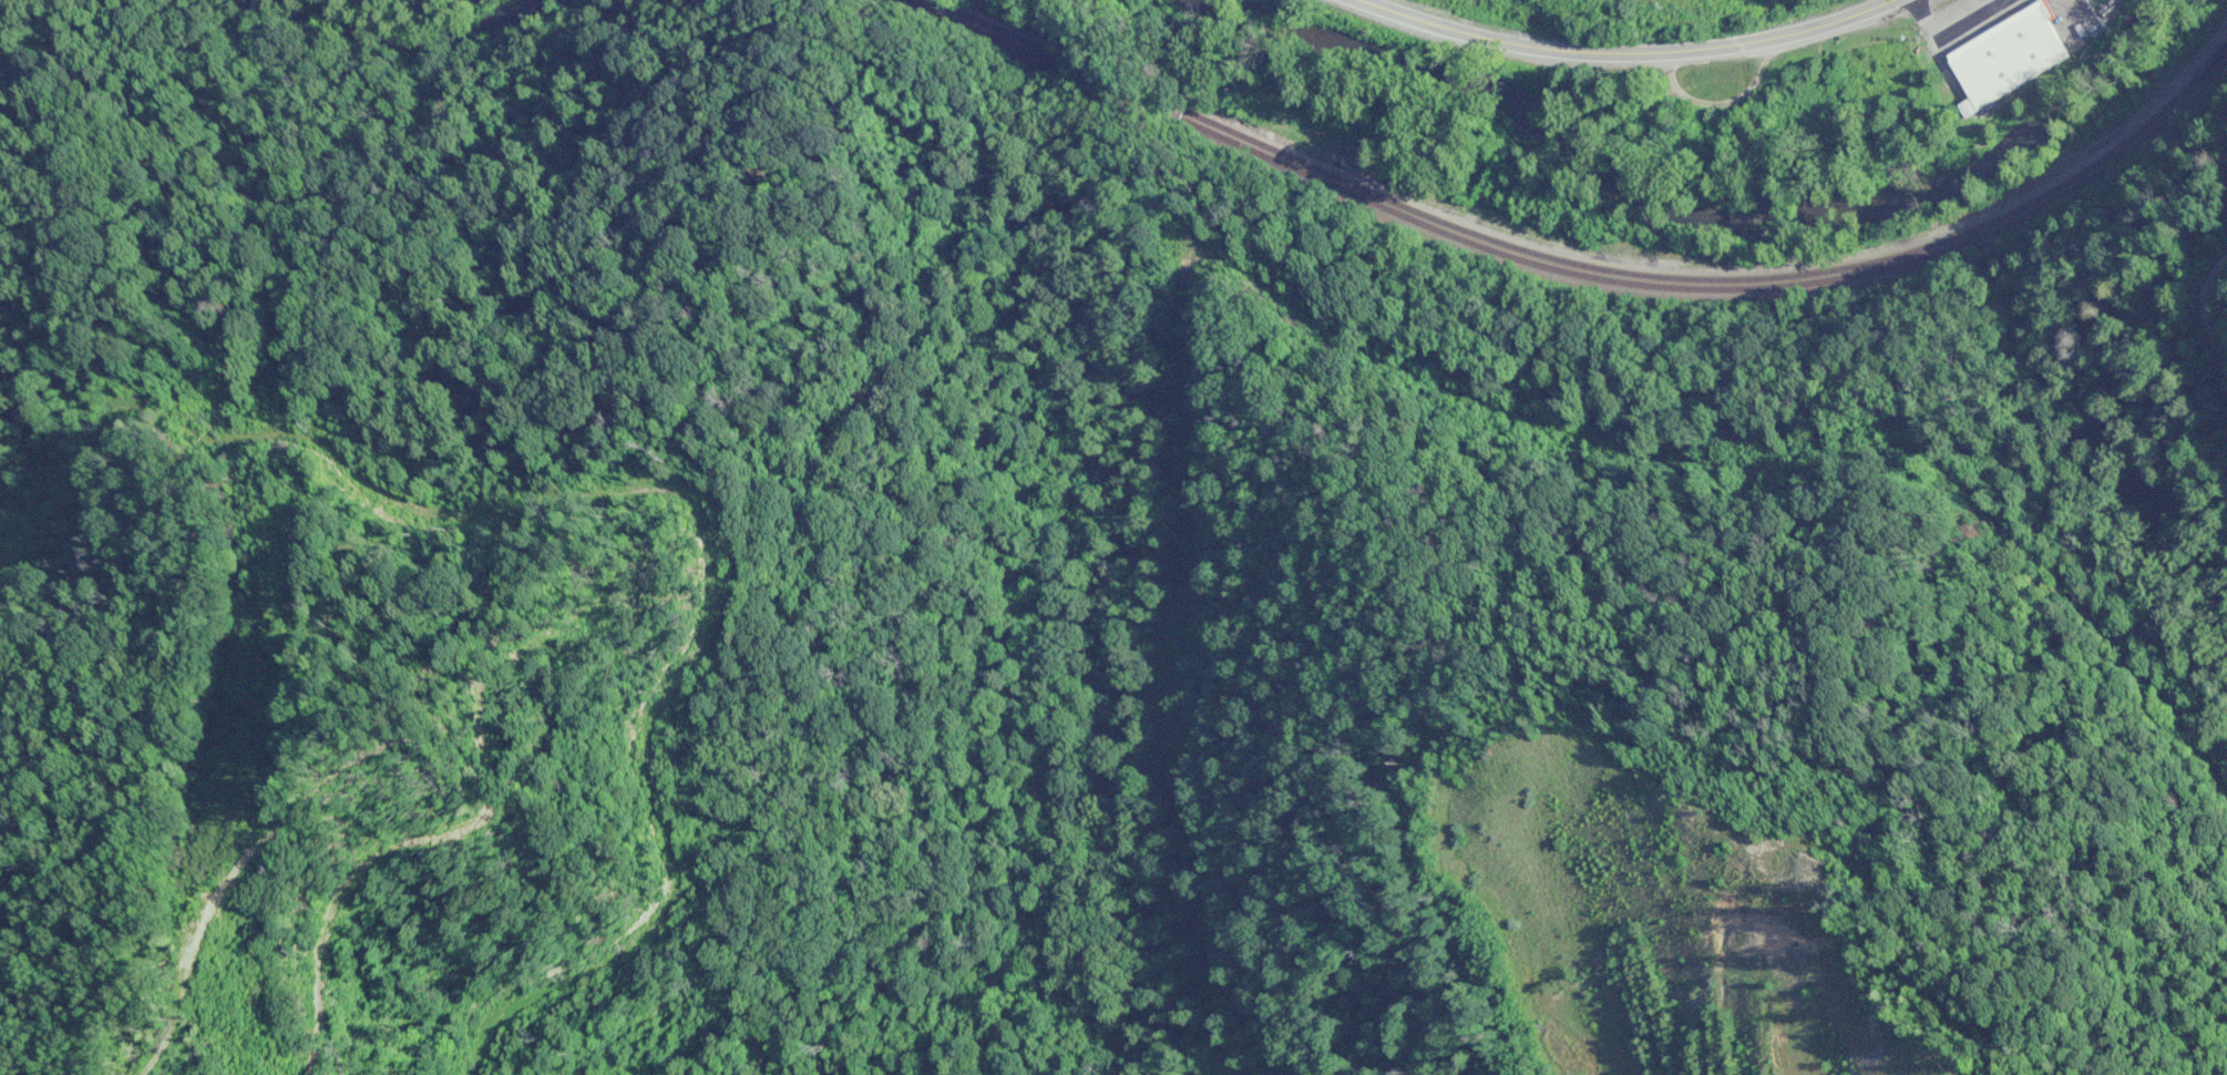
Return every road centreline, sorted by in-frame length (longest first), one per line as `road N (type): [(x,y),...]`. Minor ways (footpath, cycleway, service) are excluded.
road 1 (primary): [(1900,0),(1776,40),(1652,54),(1511,43),(1361,0)]

